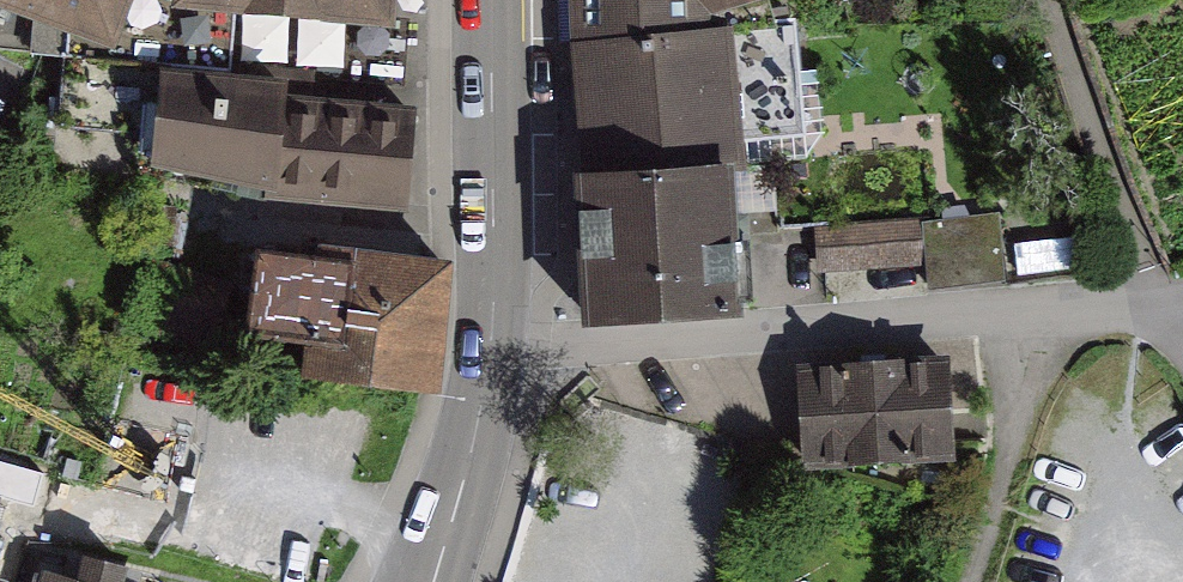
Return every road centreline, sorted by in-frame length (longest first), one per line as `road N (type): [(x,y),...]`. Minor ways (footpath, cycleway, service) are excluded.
road 1 (secondary): [(424,581),(462,477),(490,351),(492,0)]

